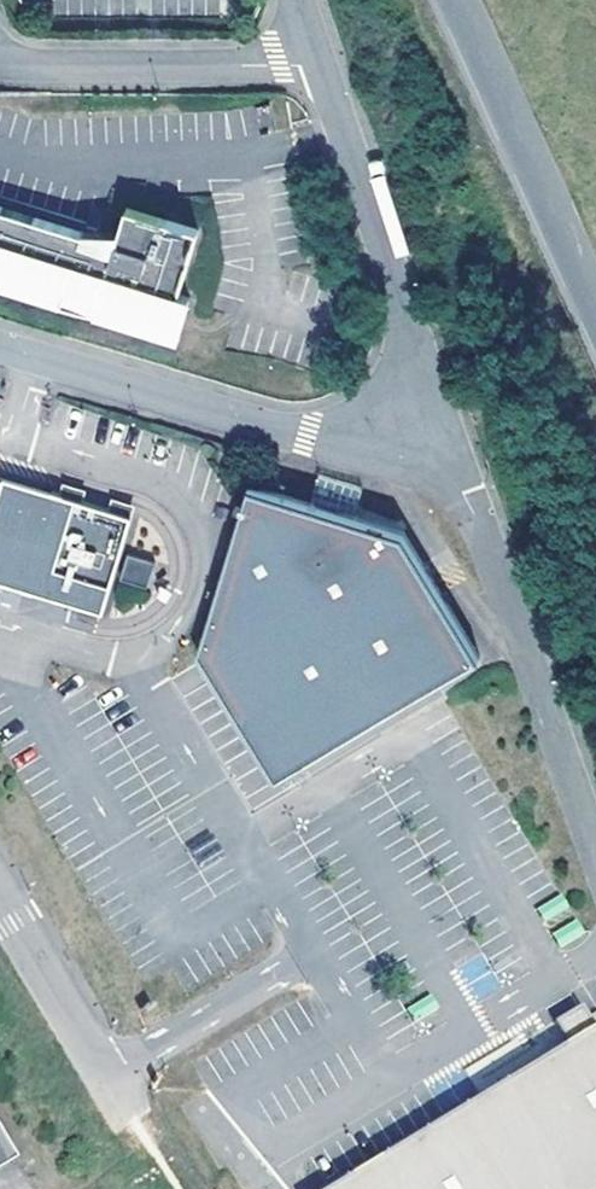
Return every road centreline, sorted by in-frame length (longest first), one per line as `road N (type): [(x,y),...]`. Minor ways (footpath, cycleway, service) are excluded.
road 1 (unclassified): [(0,345),(289,435),(330,443),(371,438),(394,423),(414,386),(412,334),(320,65)]
road 2 (motorway): [(459,0),(595,306)]
road 3 (unclassified): [(0,49),(33,63),(301,64)]
road 4 (unclassified): [(0,902),(105,1076)]

